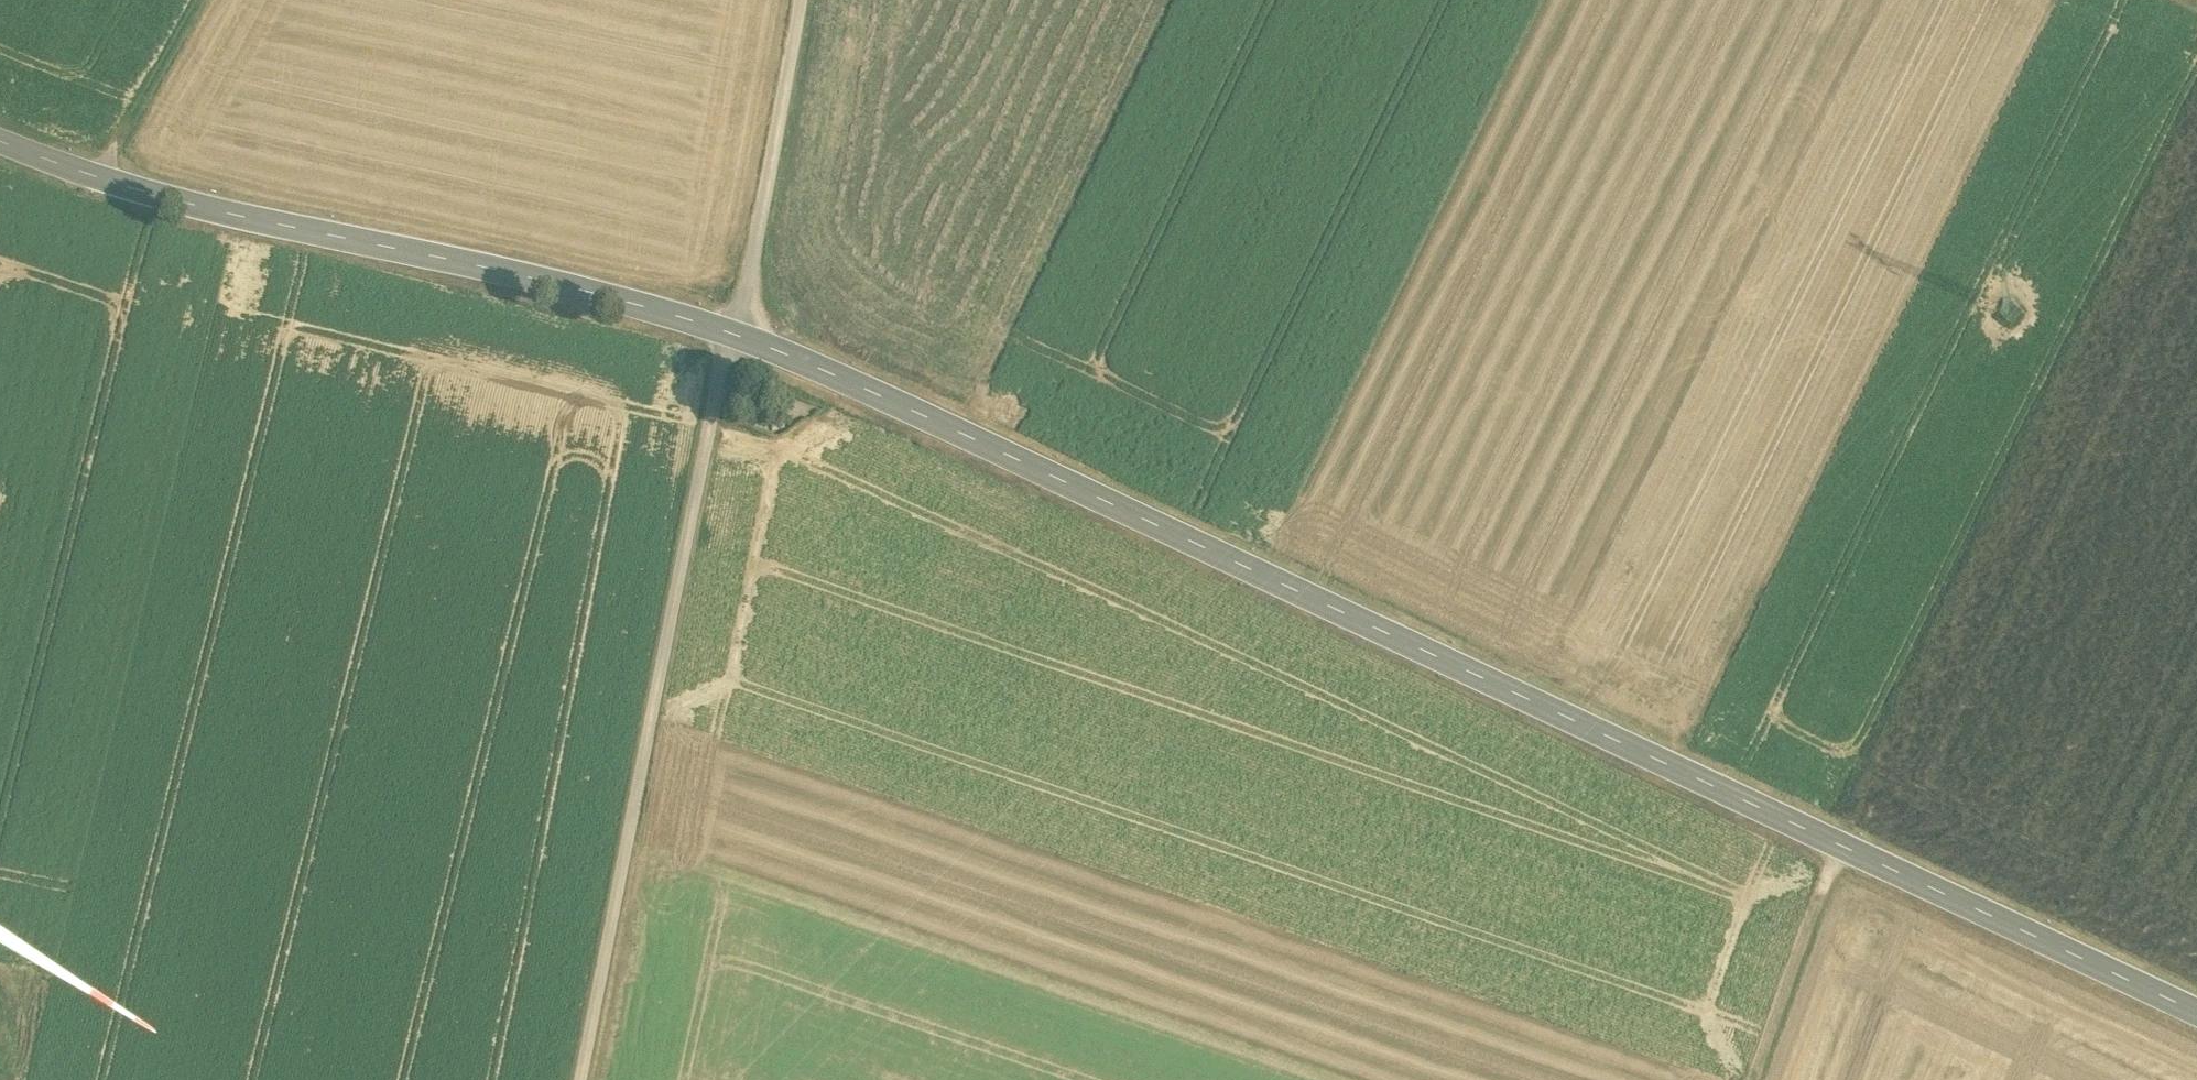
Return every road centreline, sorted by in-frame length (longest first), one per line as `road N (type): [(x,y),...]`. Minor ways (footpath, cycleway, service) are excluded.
road 1 (secondary): [(2196,1024),(745,344),(642,312),(117,194),(0,145)]
road 2 (track): [(805,0),(745,344),(596,1079)]
road 3 (track): [(1836,855),(1753,1079)]
road 4 (track): [(225,0),(117,194)]

